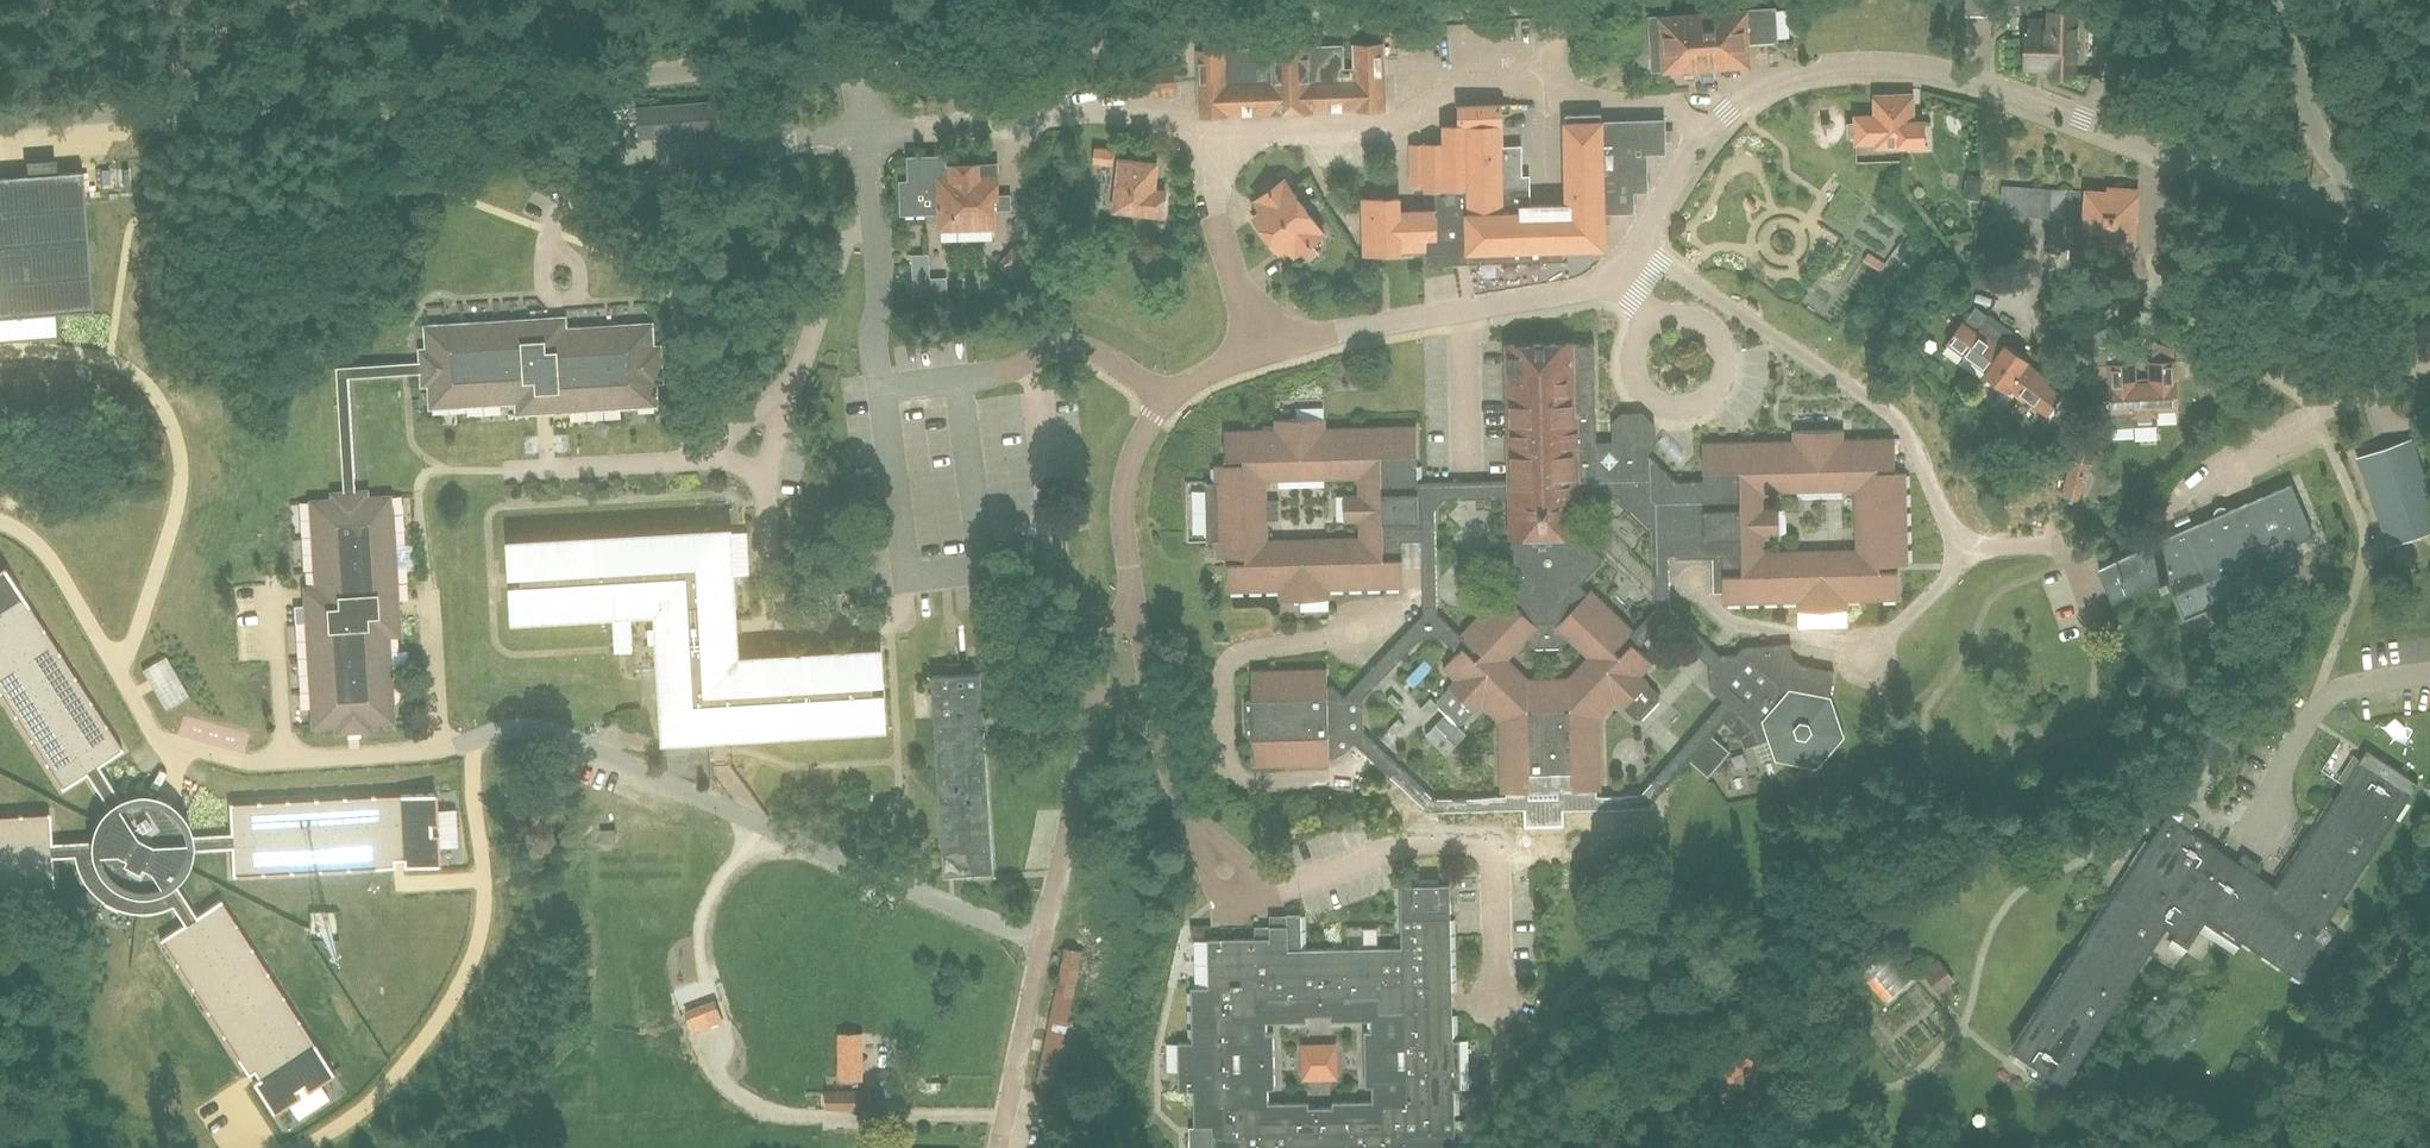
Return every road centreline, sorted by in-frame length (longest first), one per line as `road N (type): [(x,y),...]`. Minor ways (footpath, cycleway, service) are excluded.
road 1 (unclassified): [(0,120),(862,62)]
road 2 (residential): [(1044,941),(649,777),(570,735),(523,725),(471,742)]
road 3 (residential): [(1205,127),(1393,122),(1454,86),(1657,104),(1707,133)]
road 4 (residential): [(1707,133),(1771,82),(1880,66),(1960,78),(2157,148)]
road 5 (residential): [(471,742),(483,897),(474,953),(437,1023),(380,1094),(298,1147)]
road 6 (track): [(1007,1117),(539,1121)]
road 7 (residential): [(0,353),(71,352),(120,364),(160,398),(174,425),(182,471),(177,515),(122,674)]
road 8 (residential): [(1639,240),(1894,418),(1962,553)]
road 9 (residential): [(1499,1000),(1488,846),(1397,848),(1277,889),(1241,879)]
road 10 (residential): [(1044,941),(1109,633),(1132,590)]
road 11 (residential): [(1263,351),(1568,292),(1612,271)]
road 12 (unclassified): [(1527,0),(1177,31)]
road 13 (residential): [(1205,127),(1117,113),(873,137)]
road 14 (unclassified): [(862,62),(1177,31)]
road 15 (residential): [(1170,399),(1076,345),(1000,372),(881,390)]
road 16 (residential): [(1625,372),(1652,412),(1686,421),(1719,409),(1740,380),(1739,344),(1723,319),(1680,304),(1650,314)]
road 17 (residential): [(1216,855),(1172,784),(1132,590)]
road 18 (residential): [(2368,386),(2221,461),(2189,486),(2169,527)]
road 19 (unclassified): [(2378,217),(2336,170),(2265,0)]
road 20 (residential): [(639,156),(873,137)]
road 21 (residential): [(1263,351),(1212,201),(1205,127)]
road 22 (residential): [(2378,217),(2157,148)]
road 23 (residential): [(715,451),(502,468)]
road 24 (residential): [(1000,1147),(1044,941)]
road 25 (residential): [(283,763),(250,764),(155,739),(122,674)]
road 26 (residential): [(1132,590),(1124,481),(1140,440),(1170,399)]
road 27 (residential): [(782,397),(845,242),(877,226)]
road 28 (residential): [(122,674),(64,577),(31,541),(0,523)]
road 29 (residential): [(1845,648),(1713,619),(1693,598),(1692,574)]
road 30 (residential): [(283,763),(275,595)]
road 31 (residential): [(2085,616),(2060,554),(2046,546),(1962,553)]
road 32 (residential): [(877,226),(881,390)]
road 33 (residential): [(441,752),(283,763)]
road 34 (residential): [(775,612),(769,465)]
road 35 (residential): [(441,752),(430,606)]
road 36 (residential): [(639,156),(573,187),(552,233),(555,255)]
road 37 (residential): [(555,255),(582,266),(585,281),(571,298),(557,299),(541,285),(548,259)]
road 38 (residential): [(1639,240),(1707,133)]
road 39 (residential): [(1962,553),(1909,620),(1878,644)]

